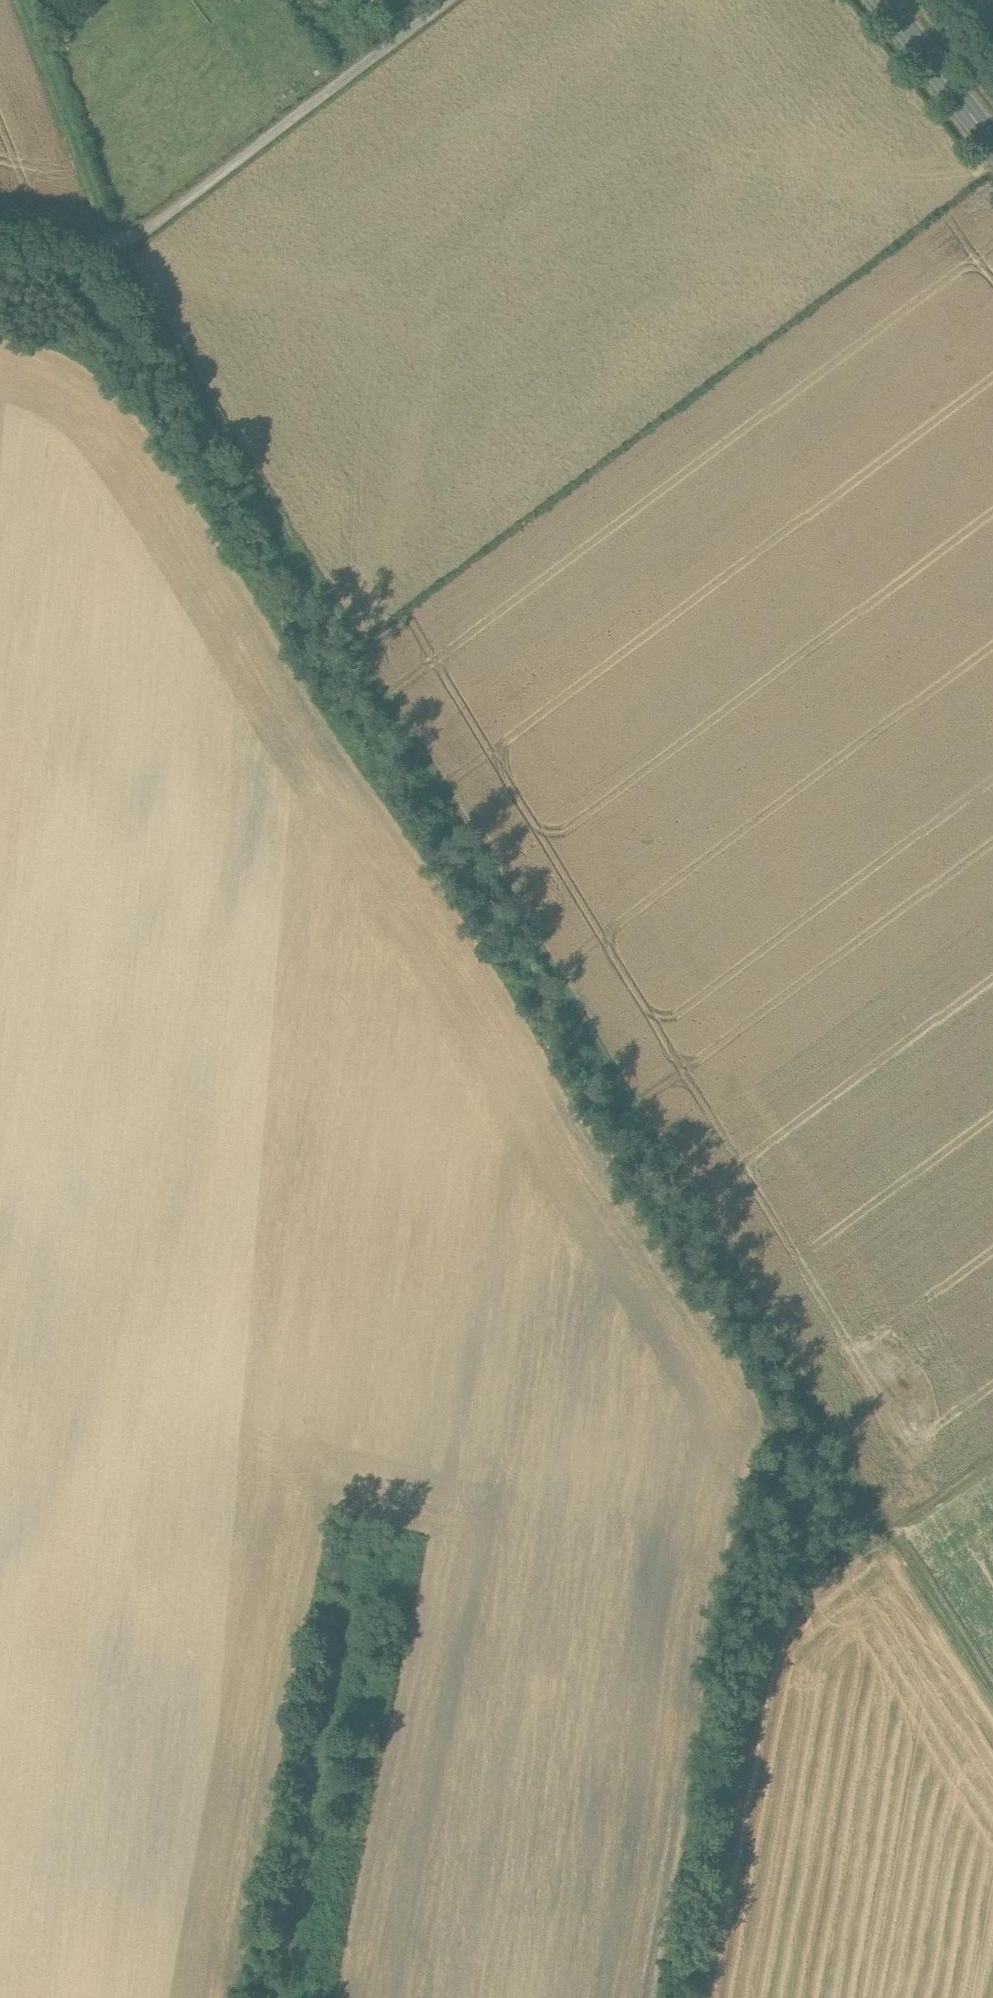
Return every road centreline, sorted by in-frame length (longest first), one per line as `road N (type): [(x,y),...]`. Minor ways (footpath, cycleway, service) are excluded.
road 1 (track): [(108,243),(817,1414),(992,1690)]
road 2 (track): [(890,1531),(782,1609),(766,1639),(689,1997)]
road 3 (track): [(0,224),(108,243),(142,232),(449,0)]
road 4 (track): [(280,1997),(349,1608)]
road 5 (track): [(108,243),(17,0)]
road 6 (secondary): [(882,0),(992,146)]
road 7 (track): [(992,164),(862,258)]
road 8 (track): [(890,1531),(992,1469)]

